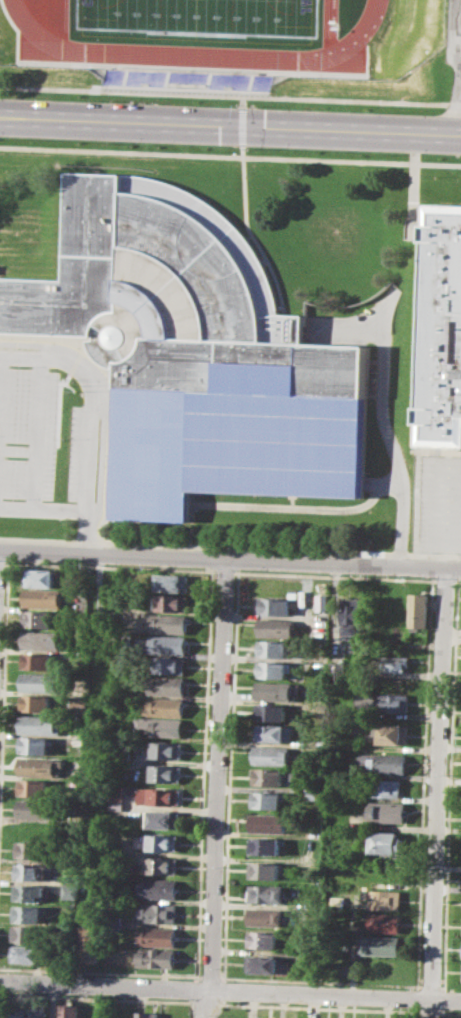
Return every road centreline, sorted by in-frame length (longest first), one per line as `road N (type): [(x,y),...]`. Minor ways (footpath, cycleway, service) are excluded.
road 1 (residential): [(0,549),(460,569)]
road 2 (secondary): [(0,115),(460,134)]
road 3 (residential): [(0,983),(460,999)]
road 4 (residential): [(450,568),(430,1017)]
road 5 (residential): [(226,559),(210,990)]

